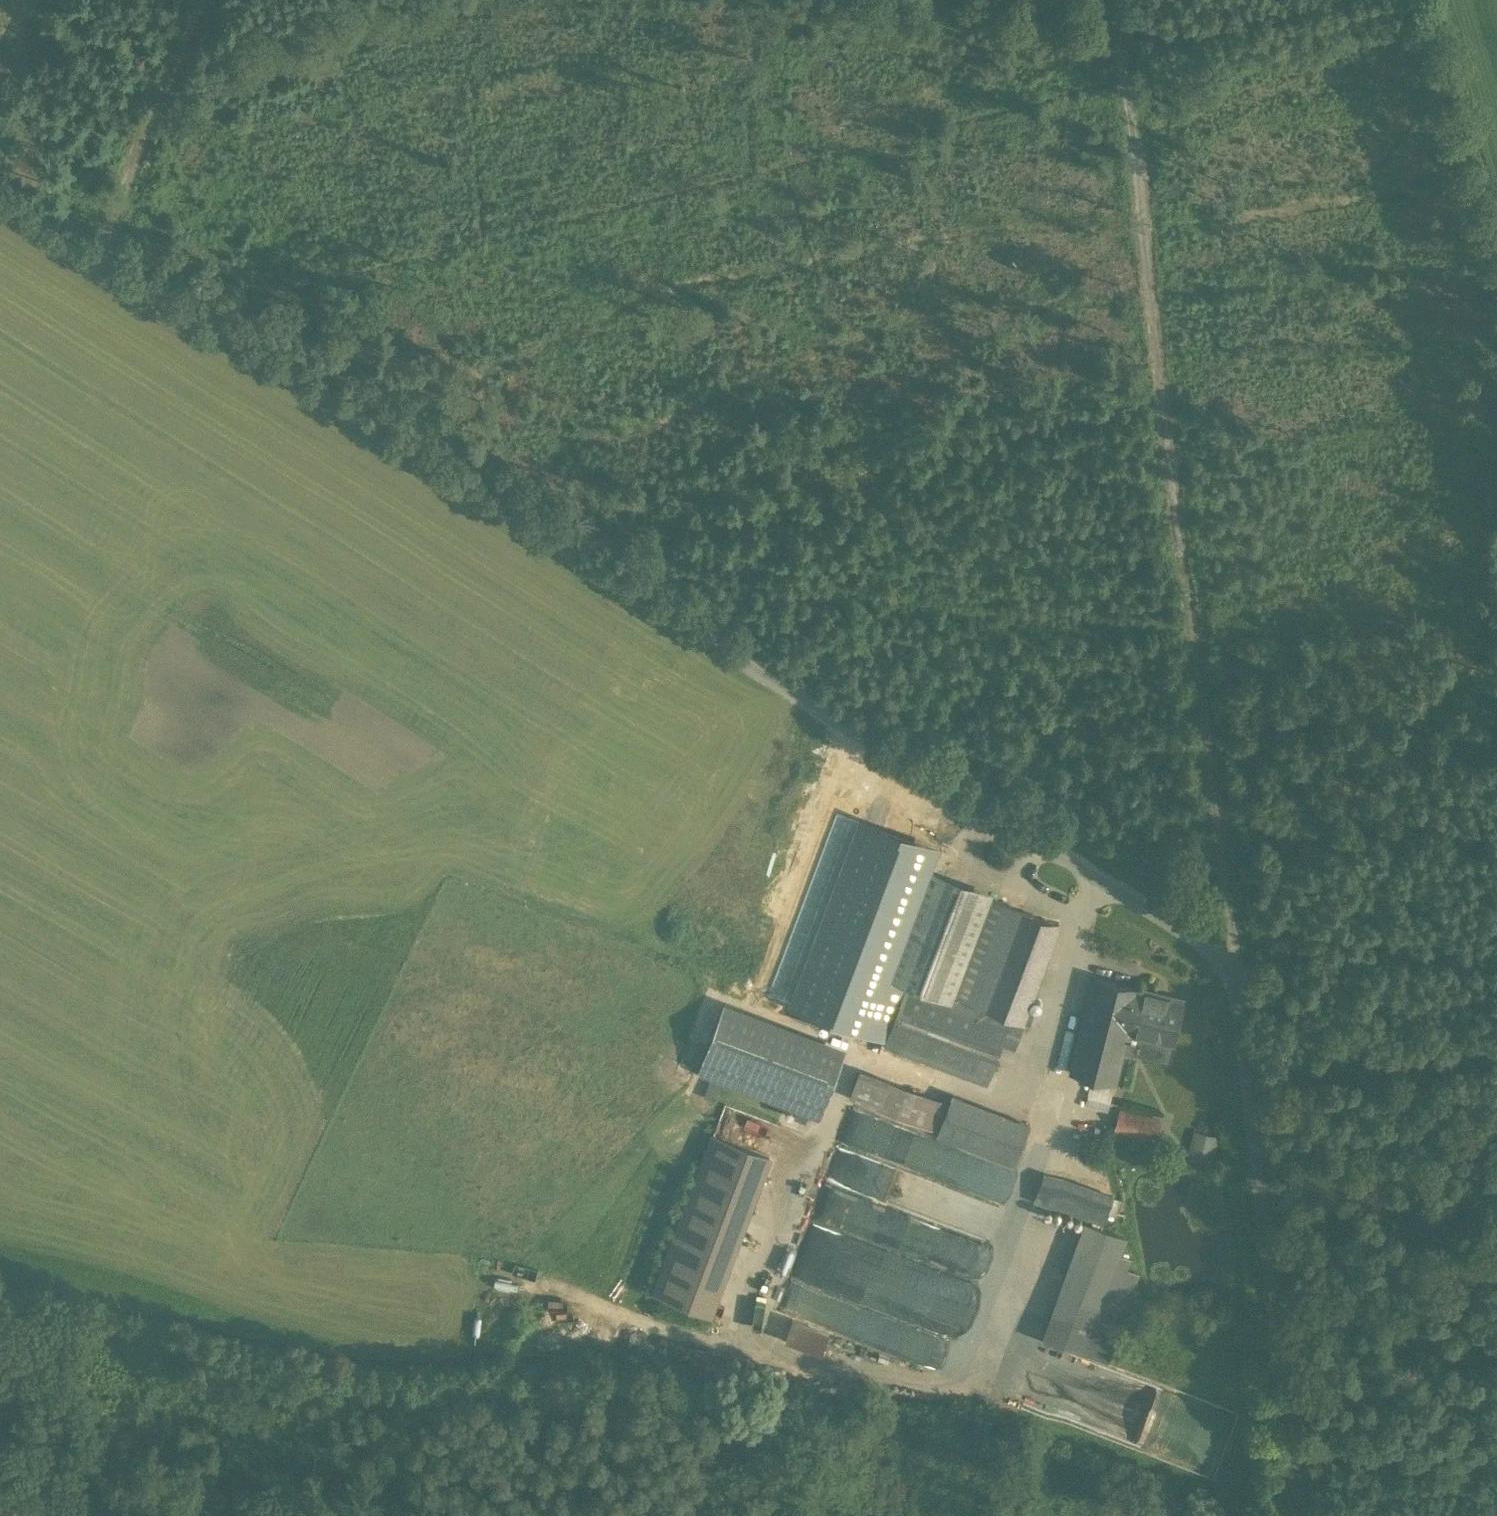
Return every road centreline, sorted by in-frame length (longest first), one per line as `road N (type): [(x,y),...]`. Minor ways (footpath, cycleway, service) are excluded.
road 1 (unclassified): [(0,193),(1218,959),(1233,979),(1298,1515)]
road 2 (track): [(1113,0),(1233,979)]
road 3 (track): [(99,258),(205,0)]

